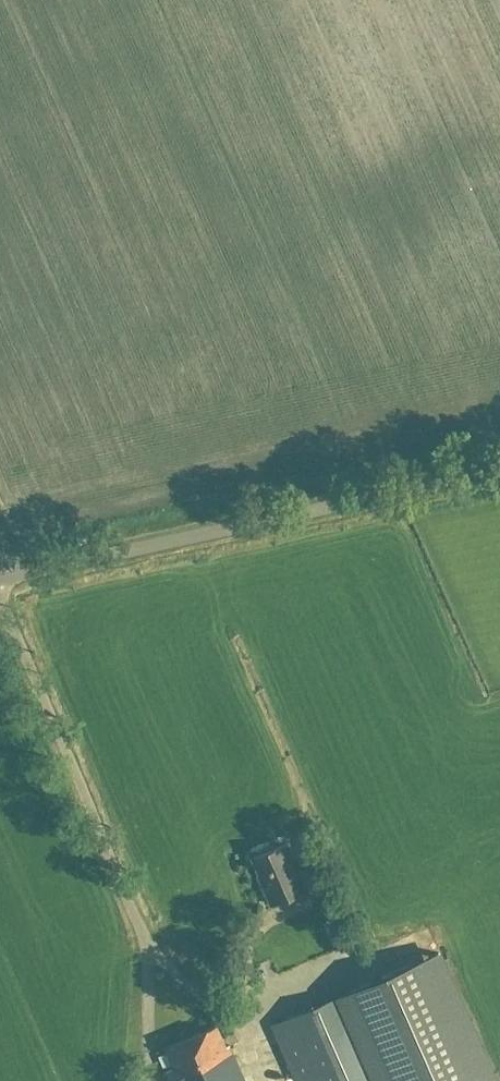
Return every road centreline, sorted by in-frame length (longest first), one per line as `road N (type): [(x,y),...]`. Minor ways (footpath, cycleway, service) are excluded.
road 1 (unclassified): [(0,580),(499,475)]

